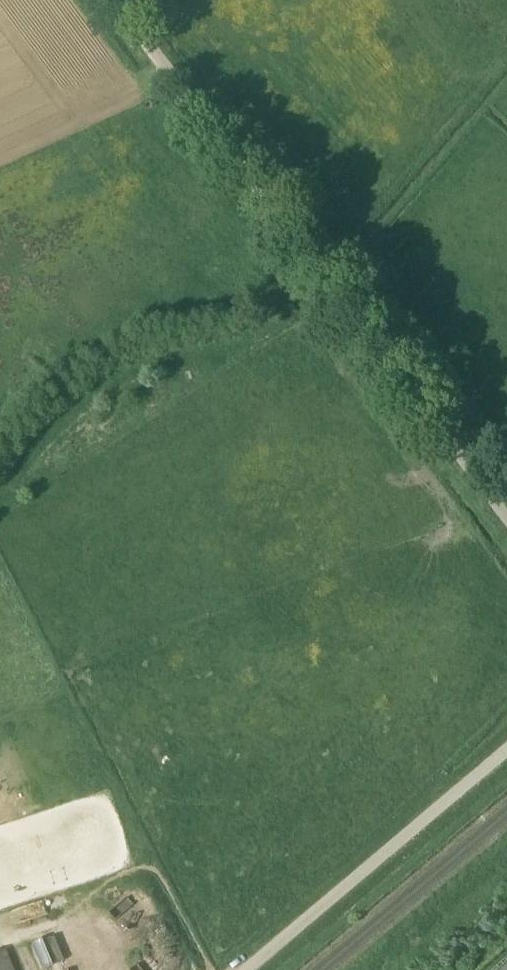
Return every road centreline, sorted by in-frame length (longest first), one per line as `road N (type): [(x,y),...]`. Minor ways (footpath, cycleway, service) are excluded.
road 1 (unclassified): [(506,516),(117,0)]
road 2 (unclassified): [(242,969),(506,744)]

